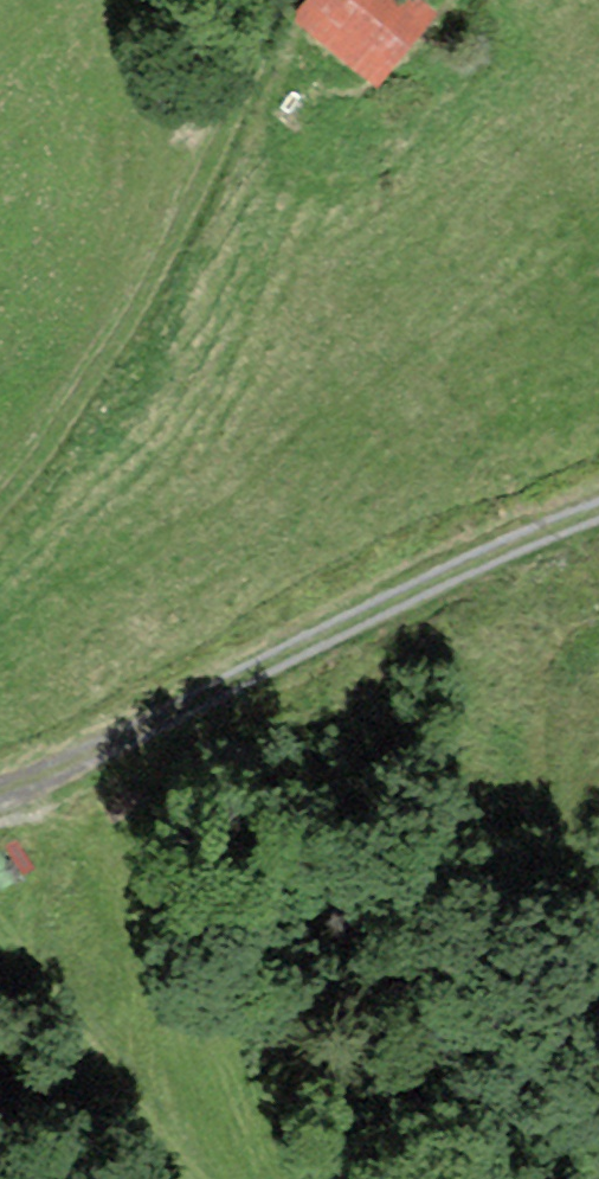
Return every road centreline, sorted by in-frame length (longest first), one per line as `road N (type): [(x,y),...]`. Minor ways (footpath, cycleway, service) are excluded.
road 1 (track): [(598,521),(493,543),(121,740),(0,790)]
road 2 (track): [(259,67),(121,350),(0,510)]
road 3 (track): [(175,1178),(139,1092),(131,1019),(96,878),(20,785)]

